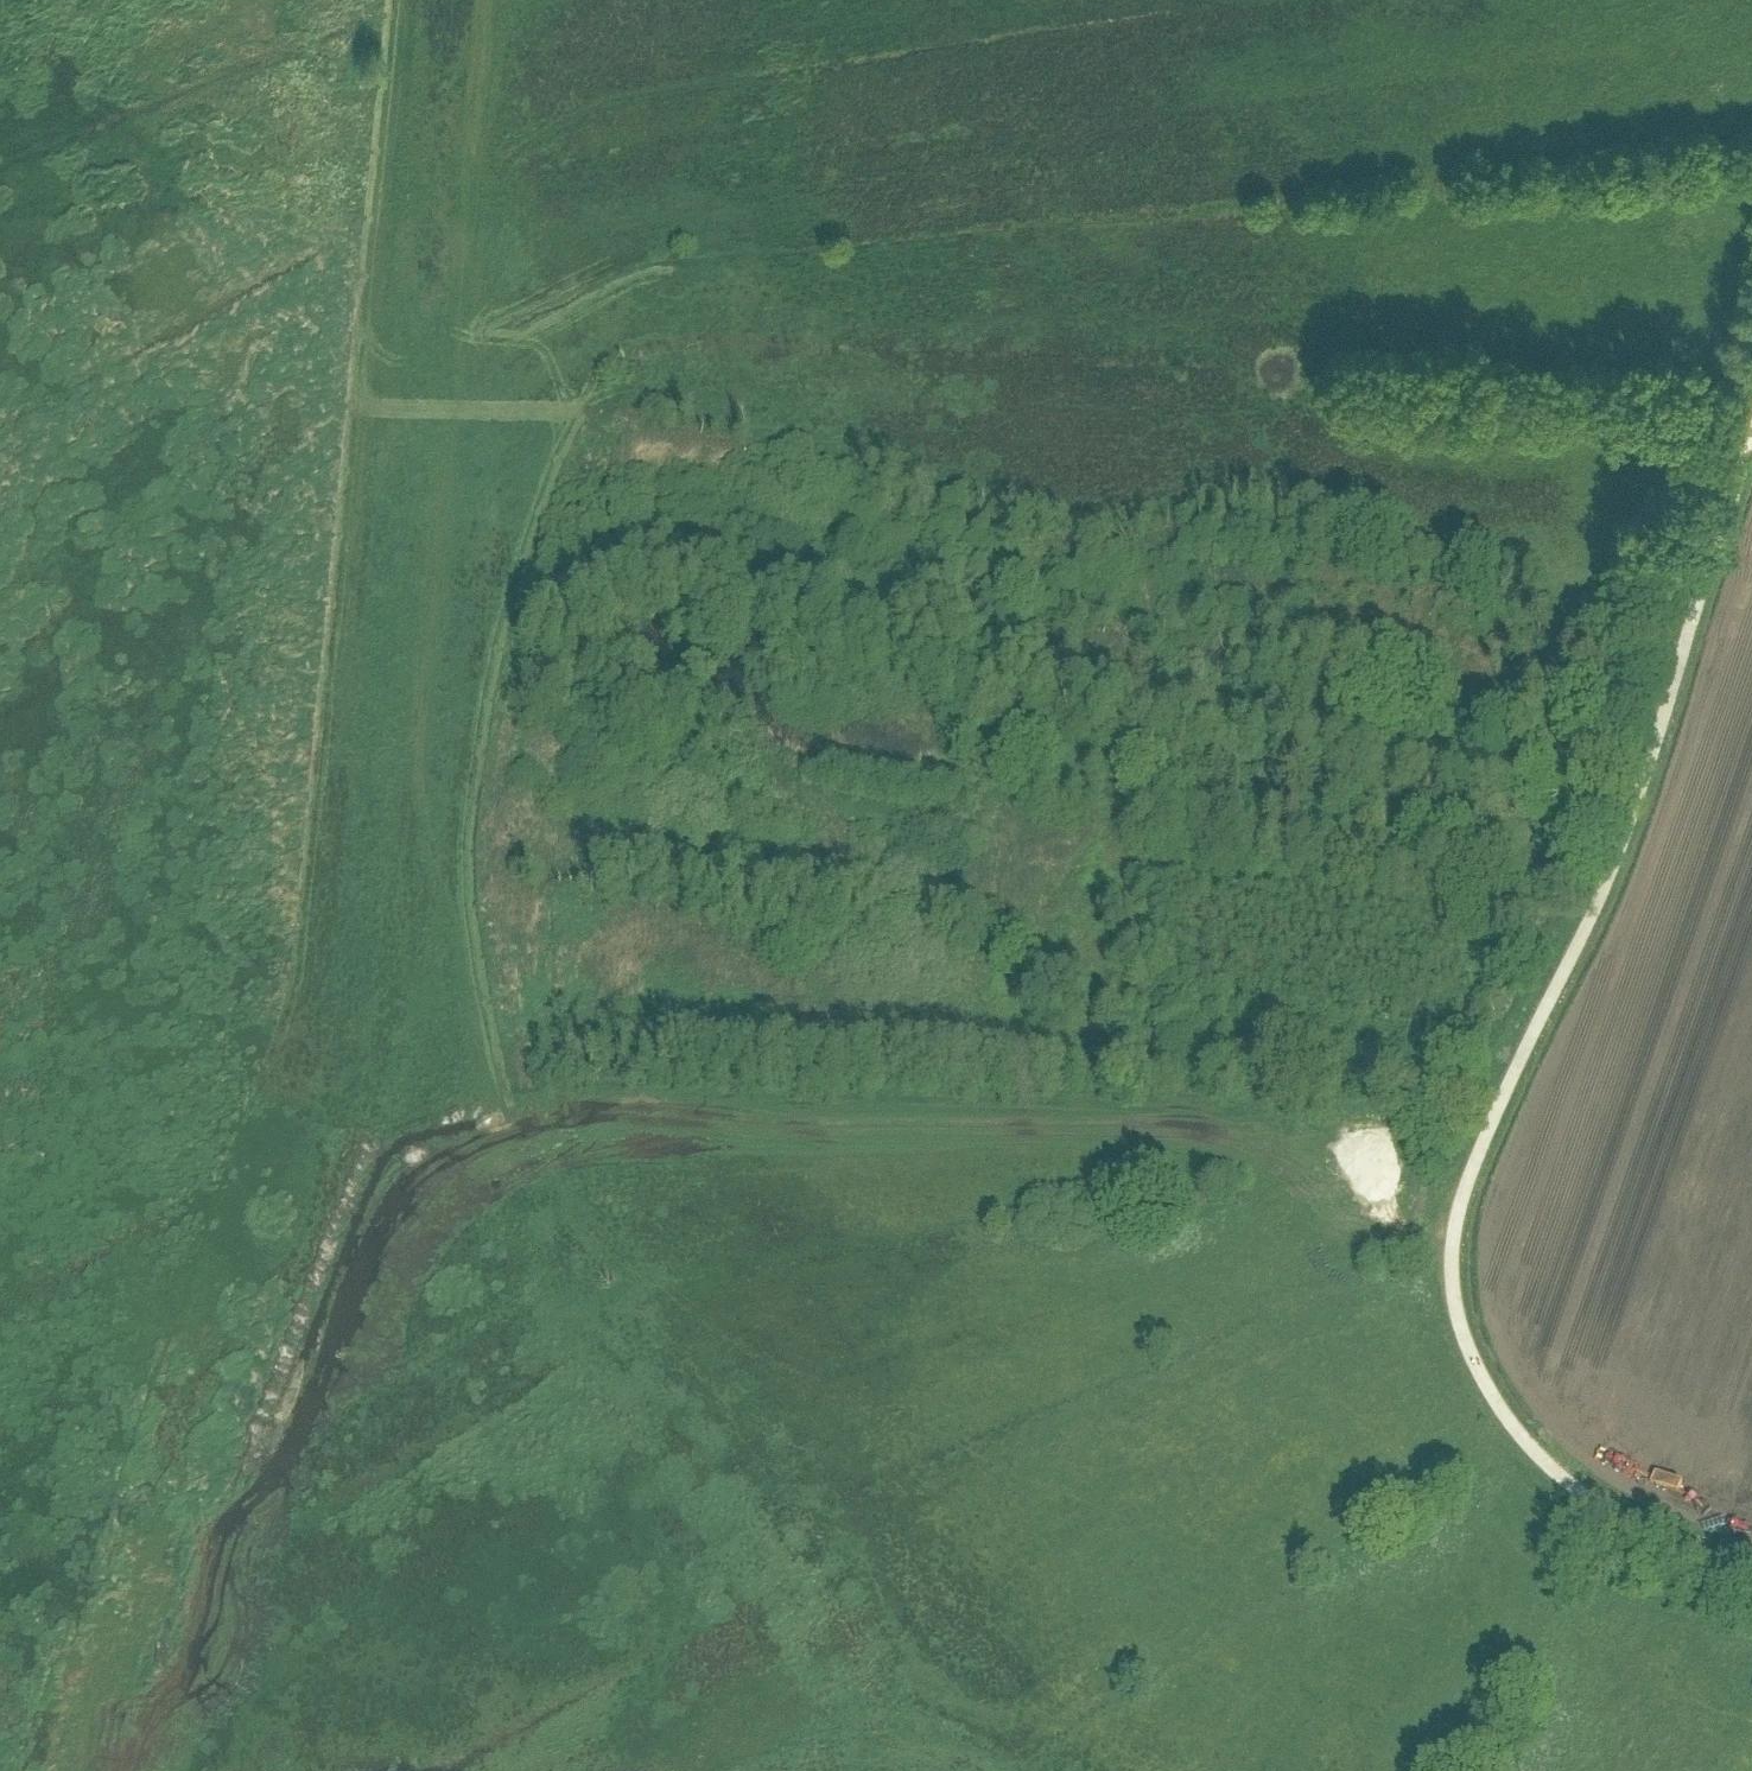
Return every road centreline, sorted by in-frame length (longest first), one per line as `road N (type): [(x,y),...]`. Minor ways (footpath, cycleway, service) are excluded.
road 1 (unclassified): [(1751,1573),(1637,1536),(1547,1475),(1476,1373),(1445,1287),(1452,1229),(1482,1142),(1603,880),(1751,450)]

